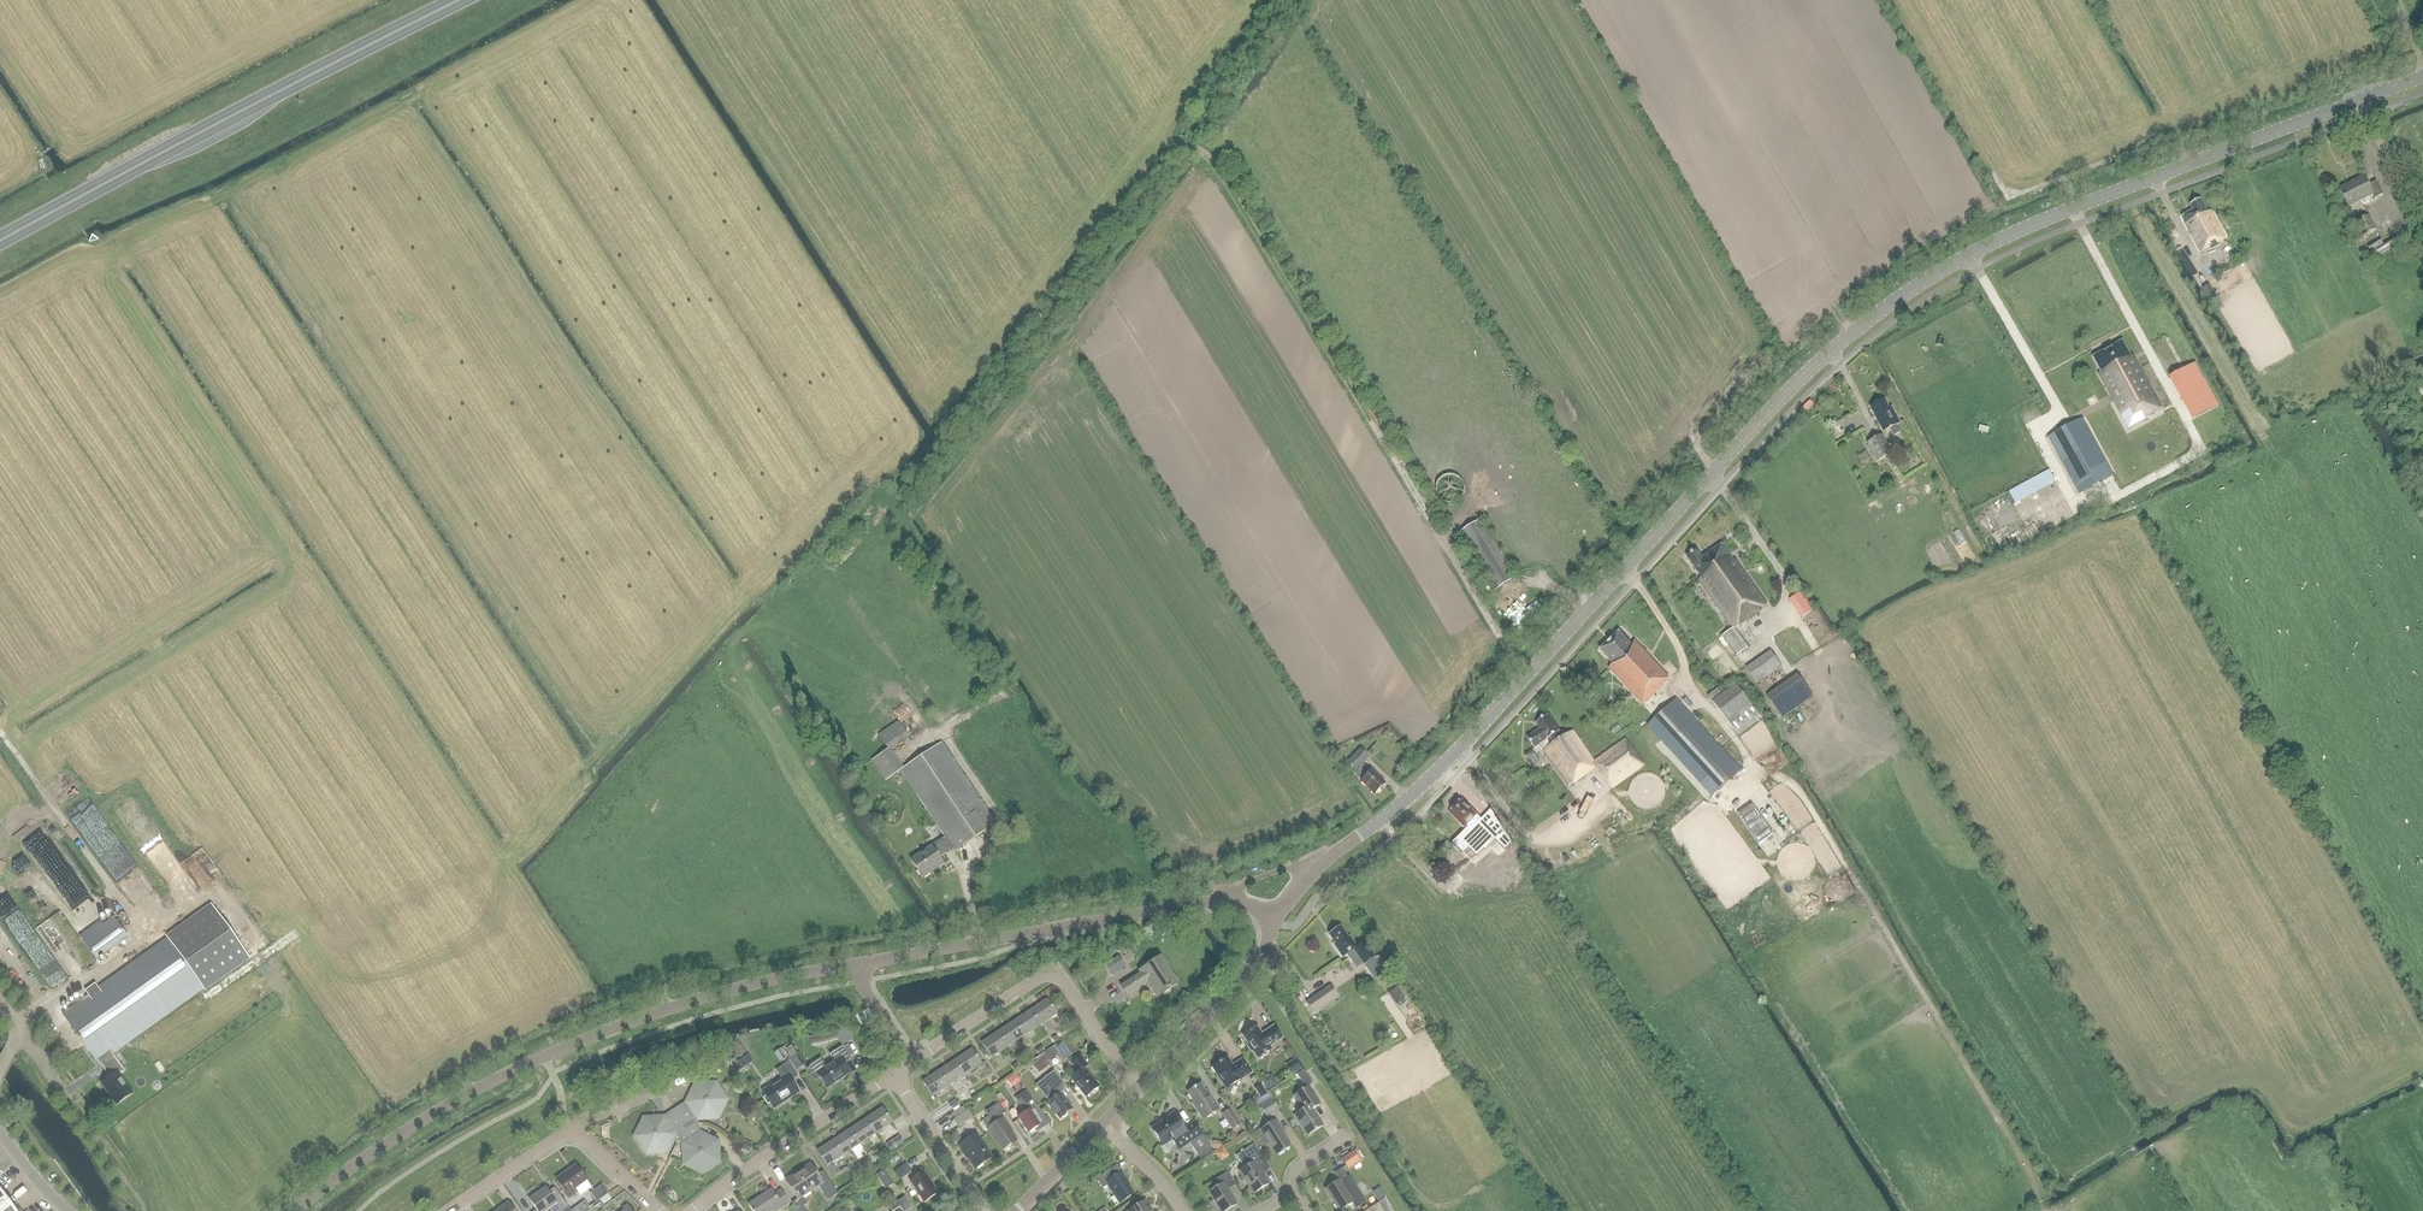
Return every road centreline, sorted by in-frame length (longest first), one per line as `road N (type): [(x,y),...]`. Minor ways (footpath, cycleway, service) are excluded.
road 1 (tertiary): [(1276,923),(1317,866),(1391,813),(1508,705),(1776,404),(1859,327),(1951,265),(2043,220),(2422,76)]
road 2 (tertiary): [(292,1210),(386,1143),(544,1055),(712,994),(859,963)]
road 3 (trunk): [(0,242),(459,0)]
road 4 (tertiary): [(859,963),(1201,902),(1234,902),(1276,923)]
road 5 (residential): [(908,1062),(1049,976),(1067,985),(1136,1087)]
road 6 (residential): [(448,1210),(569,1130),(659,1210)]
road 7 (residential): [(694,1210),(894,1074)]
road 8 (tertiary): [(1136,1087),(1252,971),(1276,923)]
road 9 (residential): [(981,1210),(894,1074)]

